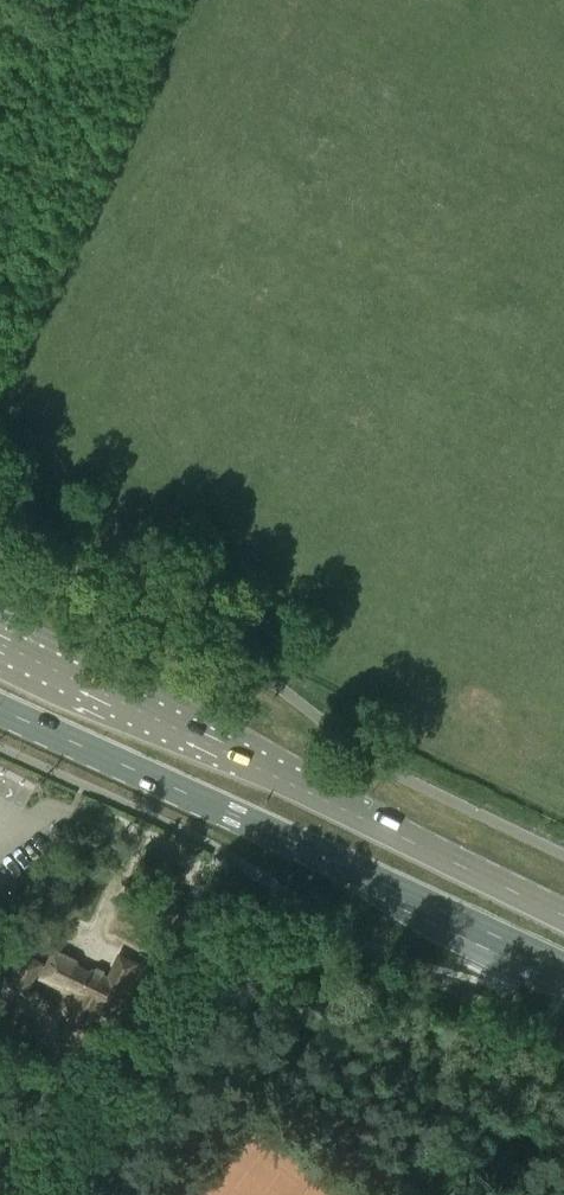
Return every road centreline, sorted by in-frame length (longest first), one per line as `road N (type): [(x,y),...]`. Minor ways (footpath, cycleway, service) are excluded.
road 1 (primary): [(563,917),(0,641)]
road 2 (primary): [(0,709),(563,968)]

